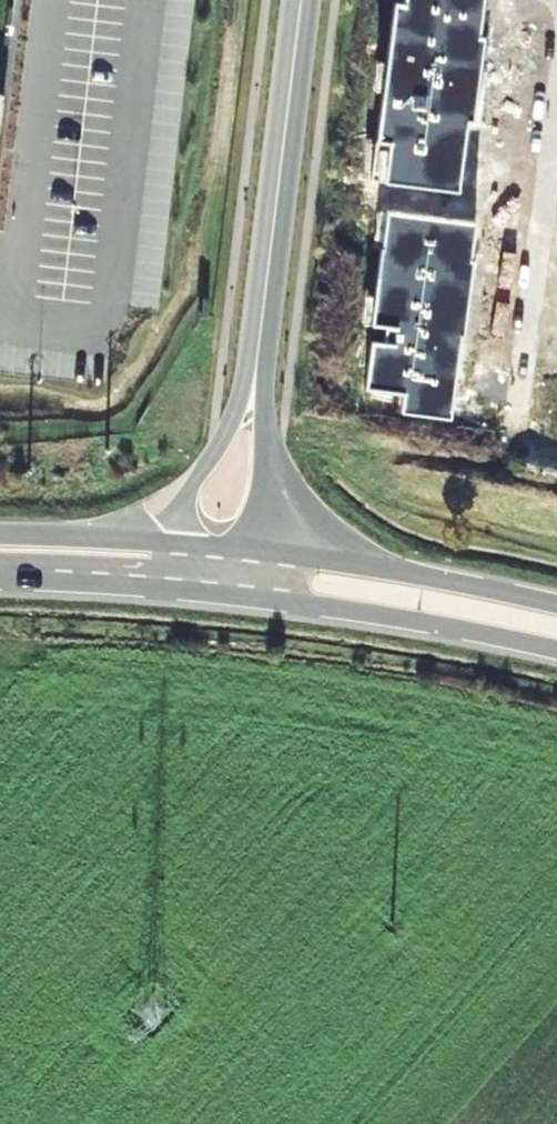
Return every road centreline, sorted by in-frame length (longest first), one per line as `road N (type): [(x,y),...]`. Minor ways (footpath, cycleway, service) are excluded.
road 1 (secondary): [(0,582),(304,603),(556,650)]
road 2 (residential): [(260,347),(301,0)]
road 3 (residential): [(350,564),(295,518),(271,474),(260,347)]
road 4 (residential): [(260,347),(170,542)]
road 5 (secondary): [(556,605),(350,564)]
road 6 (secondary): [(350,564),(170,542)]
road 7 (secondary): [(170,542),(0,534)]

